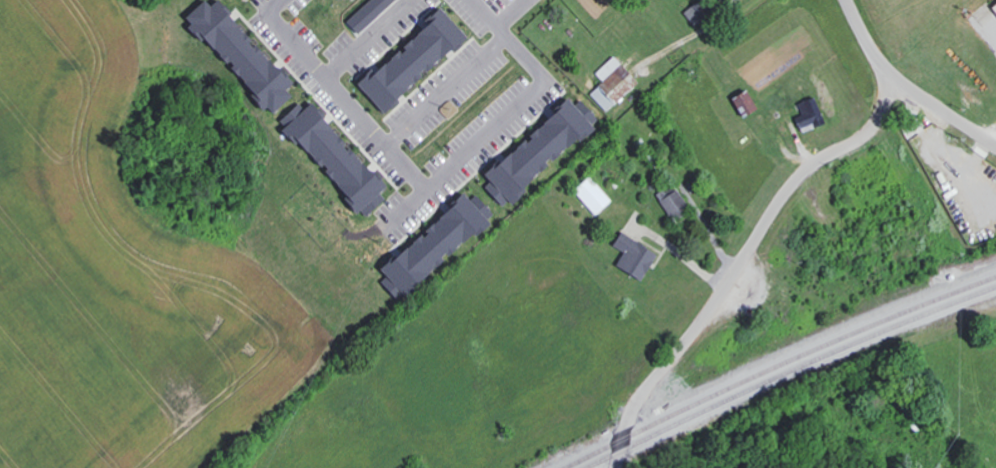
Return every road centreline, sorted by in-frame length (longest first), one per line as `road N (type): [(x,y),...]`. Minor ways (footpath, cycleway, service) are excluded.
road 1 (residential): [(618,467),(640,400),(706,316),(777,200),(817,157),(871,126),(885,94),(883,66)]
road 2 (residential): [(323,74),(424,186),(538,87),(538,70),(473,0)]
road 3 (residential): [(995,145),(883,66),(846,0)]
road 4 (residential): [(274,0),(266,8),(323,74),(407,0)]
road 5 (residential): [(389,147),(507,36)]

